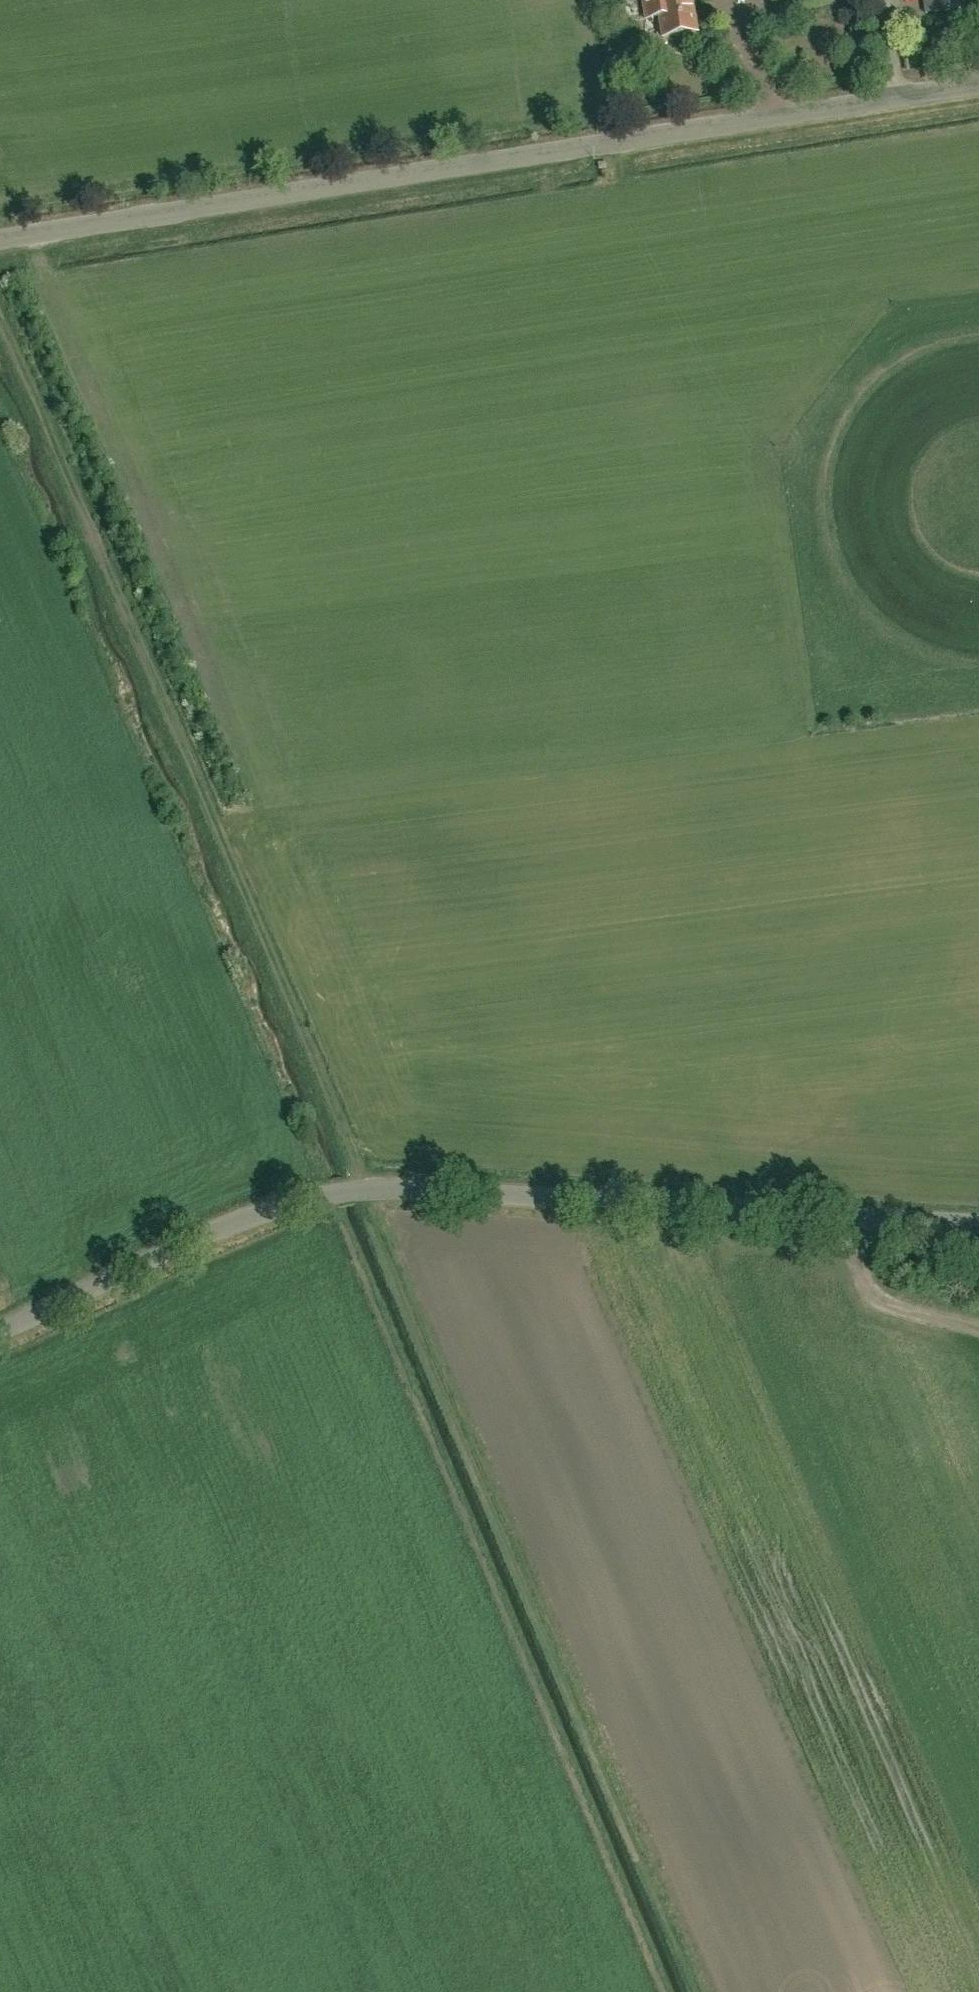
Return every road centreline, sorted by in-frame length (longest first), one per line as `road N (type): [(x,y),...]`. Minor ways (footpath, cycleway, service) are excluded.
road 1 (unclassified): [(0,1332),(240,1221),(363,1190),(978,1226)]
road 2 (unclassified): [(0,239),(978,85)]
road 3 (track): [(978,1330),(873,1293),(863,1263),(876,1219)]

